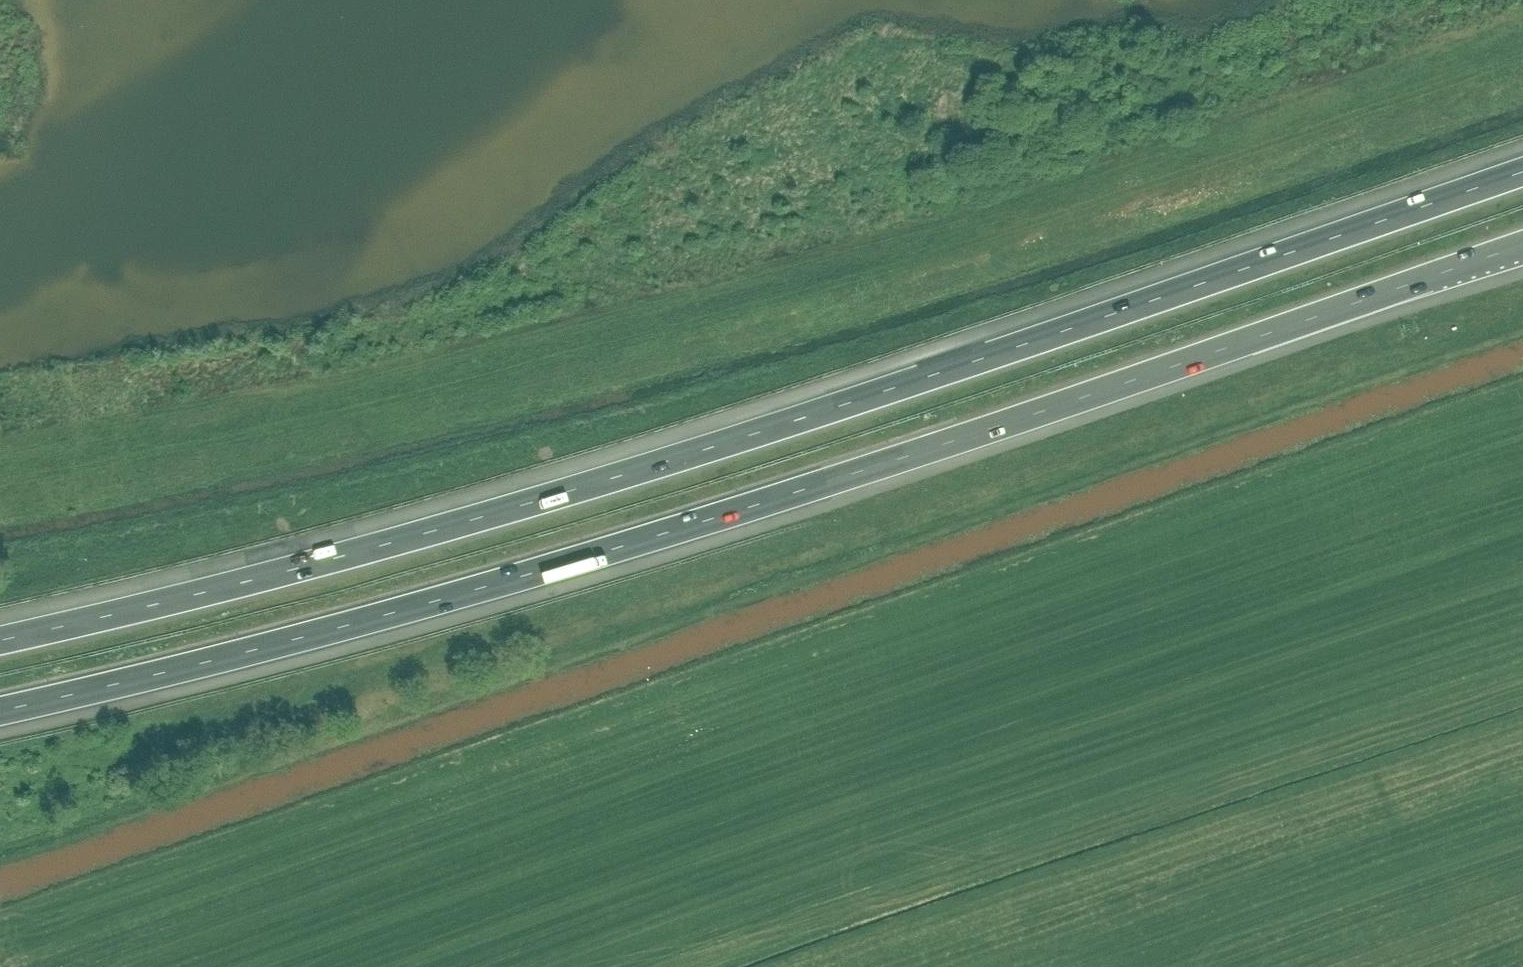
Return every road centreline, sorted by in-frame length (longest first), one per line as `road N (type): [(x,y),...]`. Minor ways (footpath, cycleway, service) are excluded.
road 1 (motorway): [(1522,162),(608,475),(327,558),(0,640)]
road 2 (motorway): [(0,714),(328,637),(904,458),(1522,243)]
road 3 (track): [(0,857),(535,666)]

